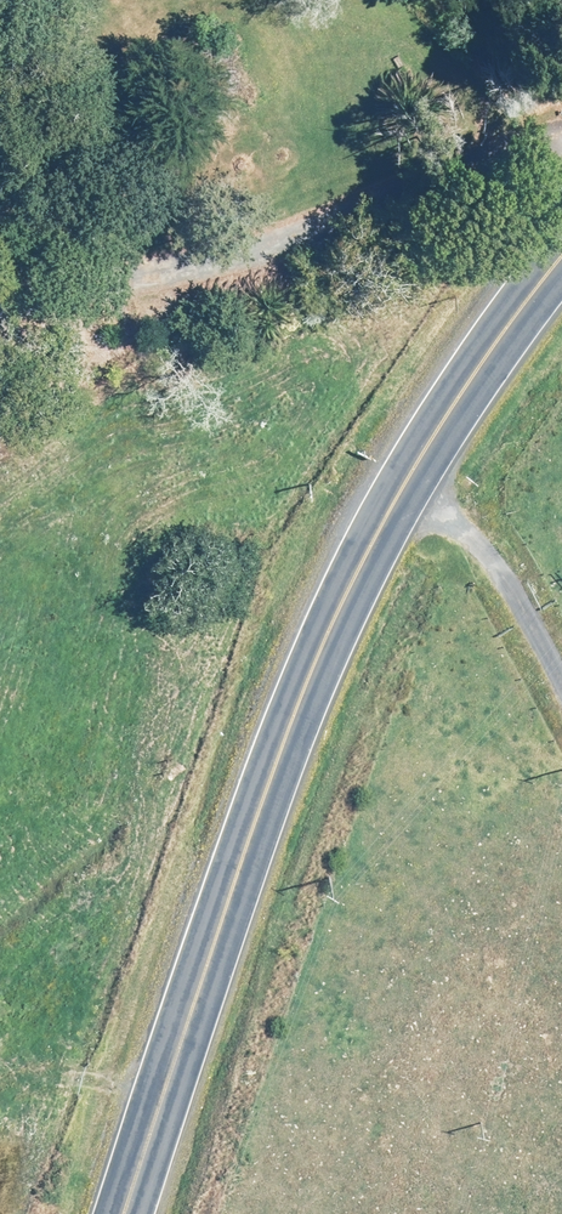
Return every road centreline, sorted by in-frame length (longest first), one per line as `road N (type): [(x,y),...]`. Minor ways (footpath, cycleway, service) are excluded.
road 1 (secondary): [(561,225),(431,383),(304,690),(130,1213)]
road 2 (track): [(403,452),(561,695)]

